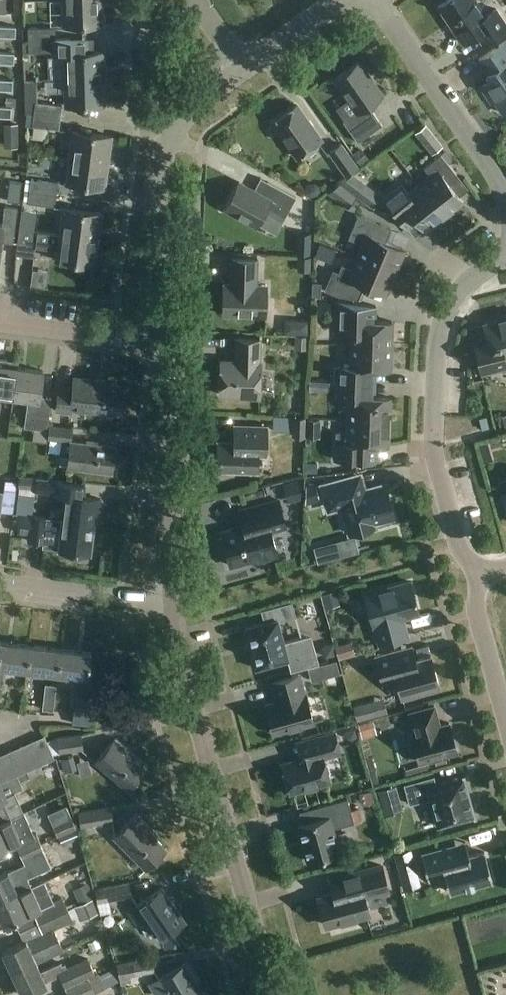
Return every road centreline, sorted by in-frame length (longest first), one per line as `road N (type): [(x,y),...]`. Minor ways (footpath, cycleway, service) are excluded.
road 1 (tertiary): [(270,994),(173,605)]
road 2 (residential): [(480,581),(454,534),(440,470),(437,355),(458,298),(505,261)]
road 3 (tertiary): [(162,342),(160,174),(186,114),(238,66)]
road 4 (tertiary): [(173,605),(162,342)]
road 5 (residential): [(505,192),(375,0)]
road 6 (residential): [(173,605),(0,584)]
road 7 (residential): [(162,342),(0,323)]
road 8 (residential): [(505,713),(479,619),(480,581)]

